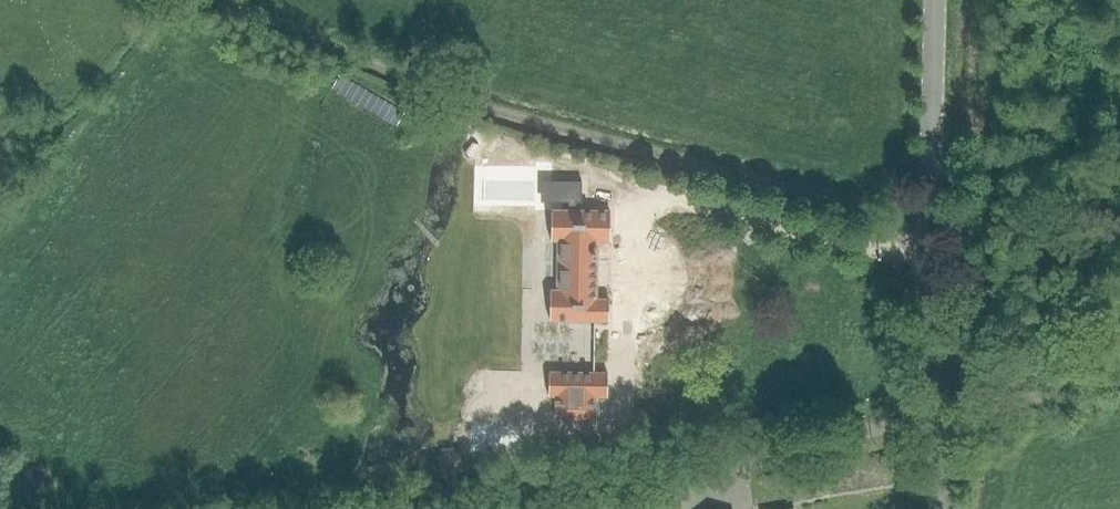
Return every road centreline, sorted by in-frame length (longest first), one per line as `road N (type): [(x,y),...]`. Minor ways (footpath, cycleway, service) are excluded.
road 1 (track): [(239,0),(479,108),(791,187),(930,202)]
road 2 (tertiary): [(941,508),(928,418),(934,0)]
road 3 (track): [(1119,382),(968,411)]

